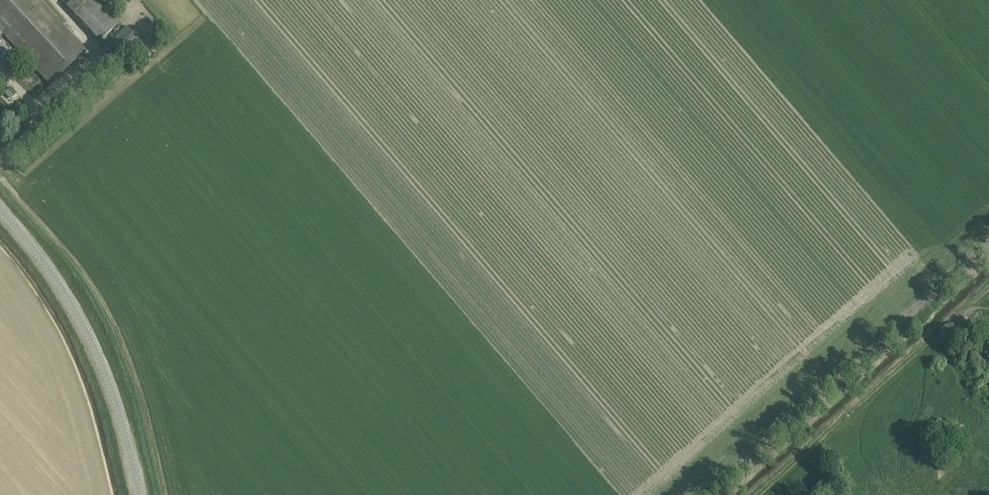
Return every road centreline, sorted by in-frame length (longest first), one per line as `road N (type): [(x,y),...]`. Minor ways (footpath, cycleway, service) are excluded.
road 1 (unclassified): [(137,494),(91,334),(0,215)]

